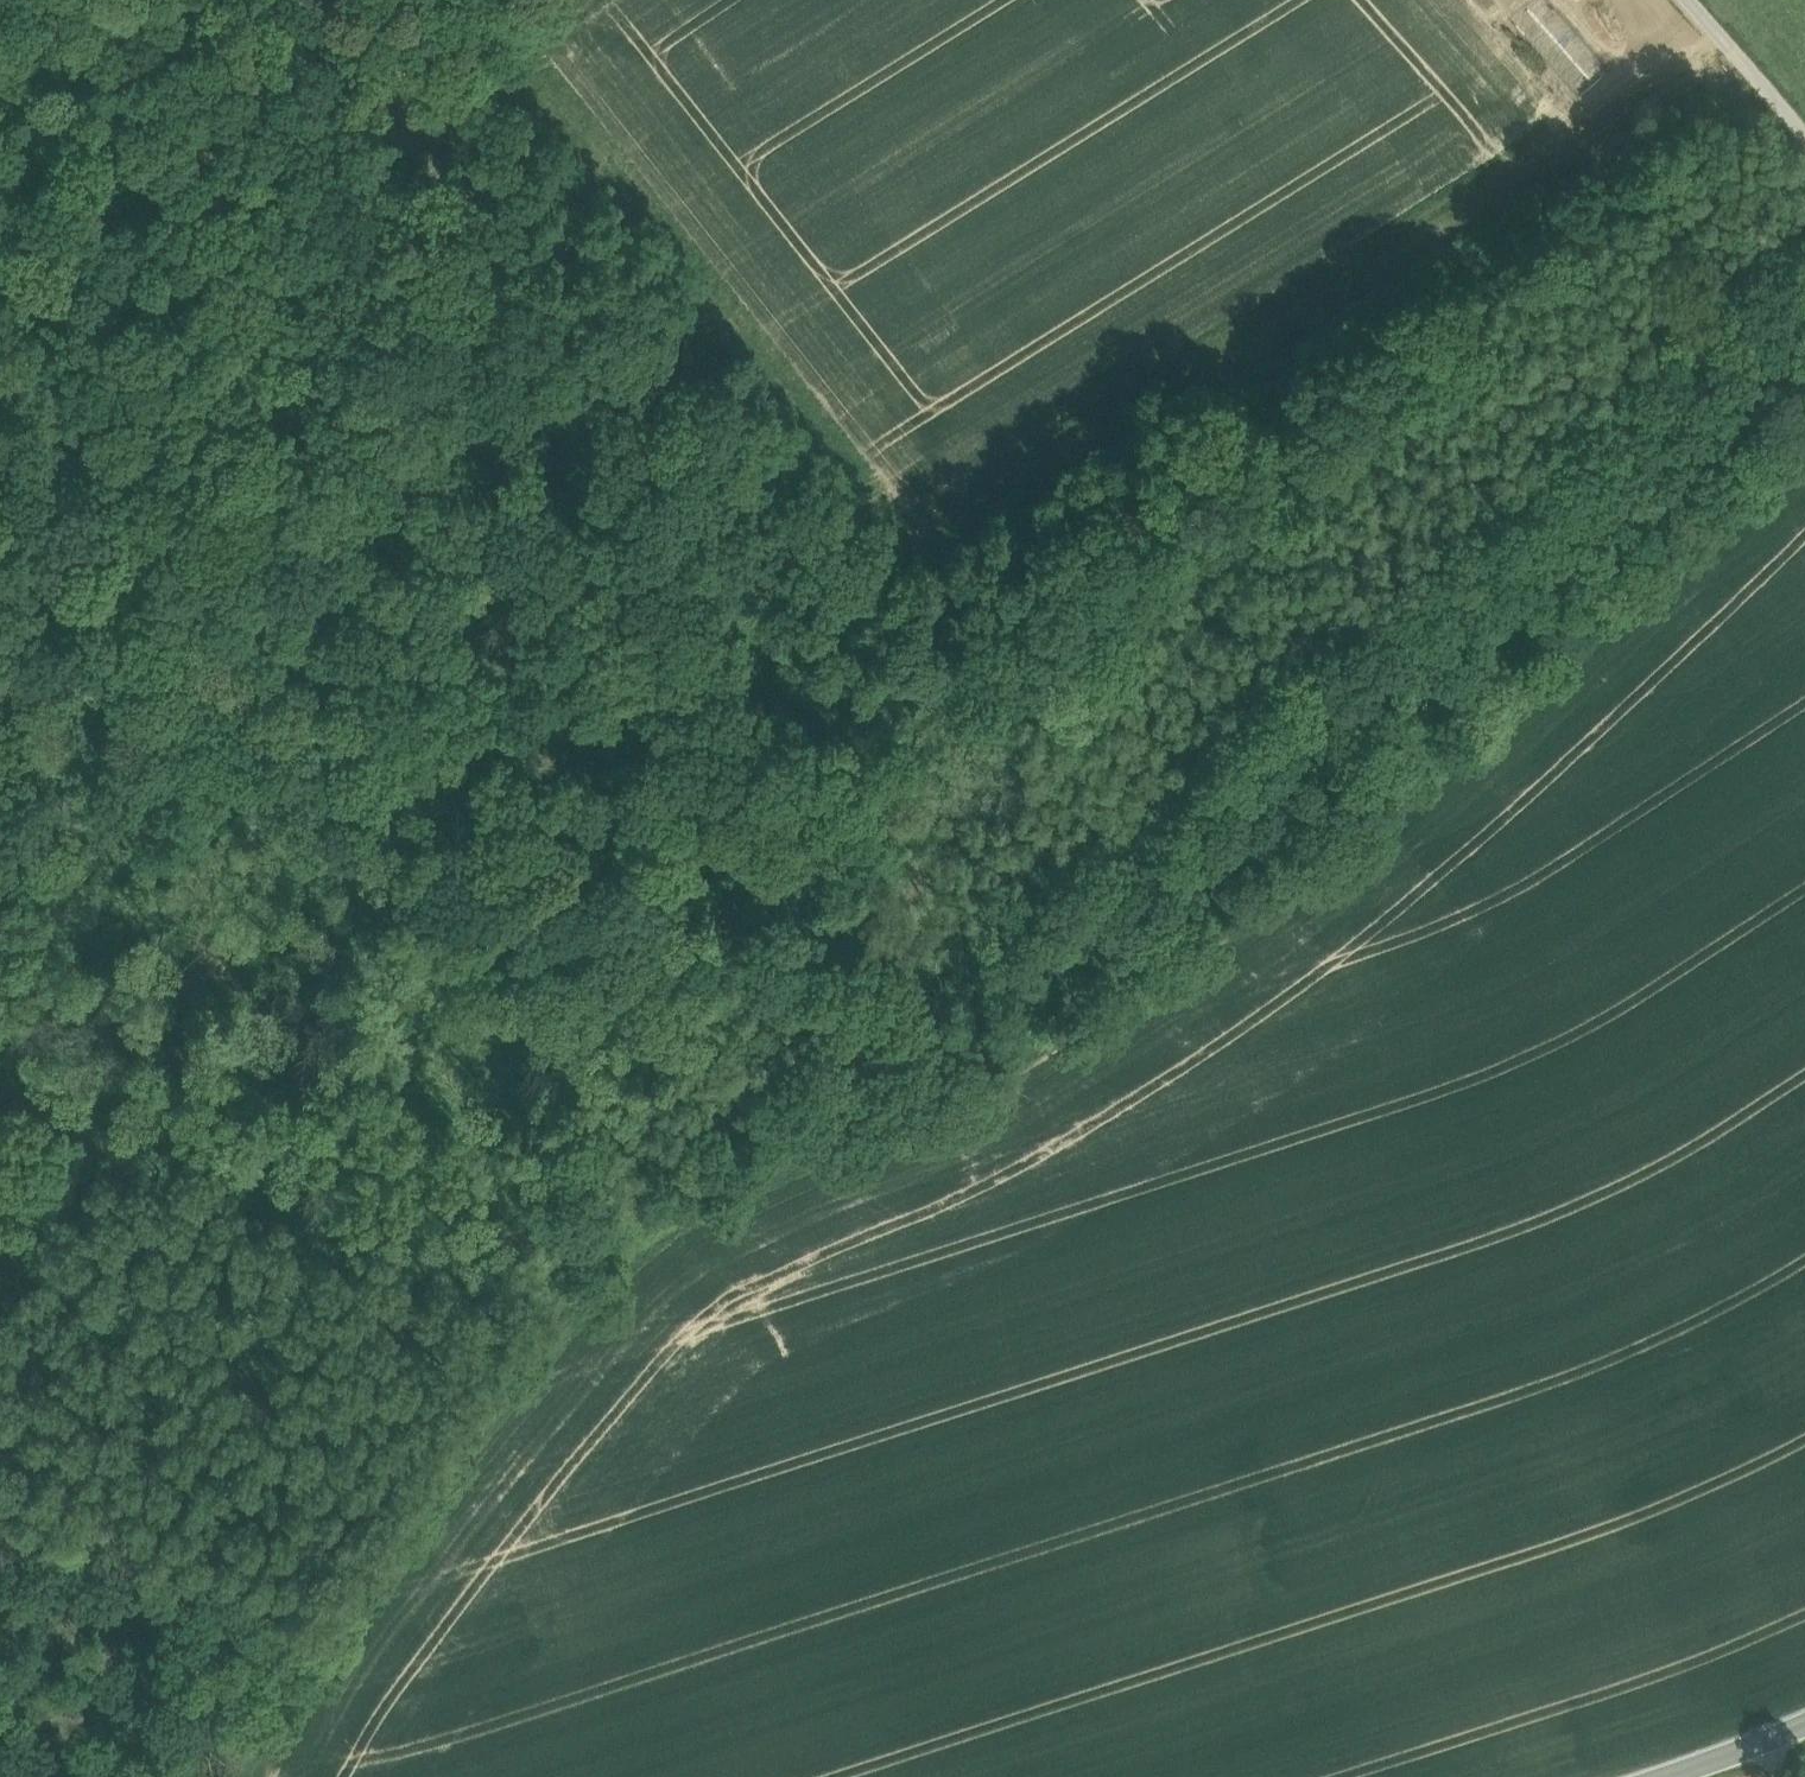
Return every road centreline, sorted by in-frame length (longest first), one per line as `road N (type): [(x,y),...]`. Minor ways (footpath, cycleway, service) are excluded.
road 1 (unclassified): [(1804,144),(1689,0)]
road 2 (secondary): [(1655,1776),(1804,1725)]

